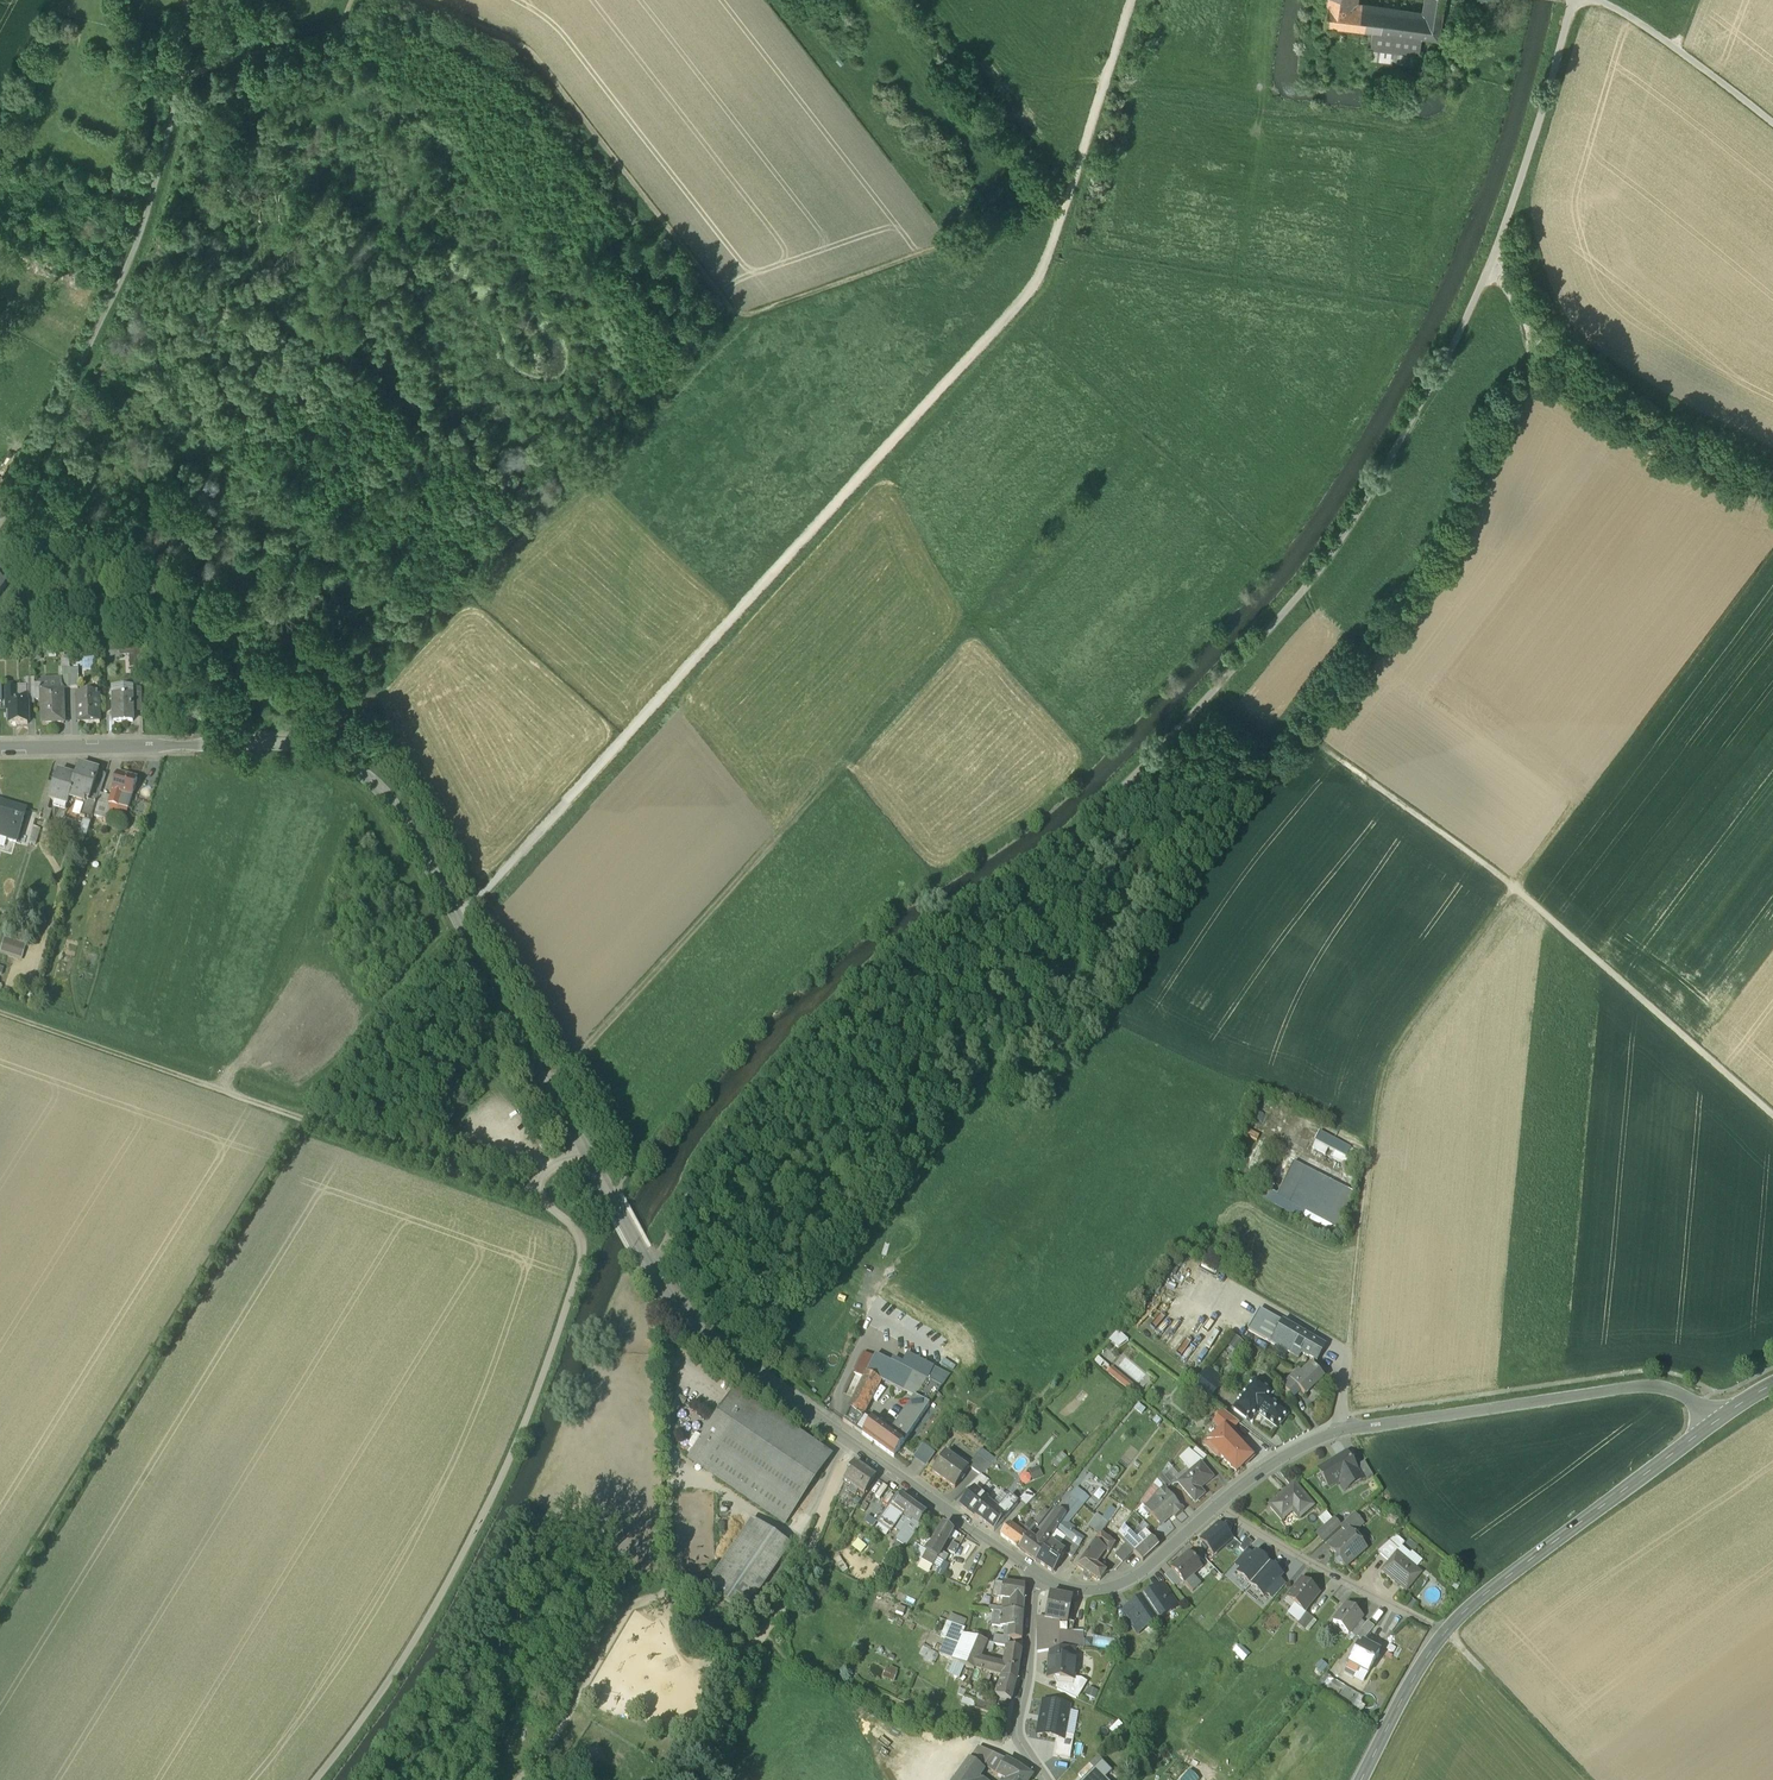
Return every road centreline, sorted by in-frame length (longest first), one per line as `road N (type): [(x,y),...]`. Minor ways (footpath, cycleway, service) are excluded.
road 1 (track): [(652,1275),(699,1175),(793,1048),(895,955),(1075,837),(1328,562),(1467,320),(1574,0)]
road 2 (track): [(1135,0),(1067,202),(1023,298),(479,895)]
road 3 (track): [(1147,438),(550,1089)]
road 4 (unclassified): [(154,746),(299,744),(372,779),(422,855),(675,1310)]
road 5 (track): [(1067,202),(738,314),(533,51),(425,0)]
road 6 (track): [(313,1779),(431,1612),(518,1435),(584,1254),(581,1236),(539,1197),(539,1184),(583,1147)]
road 7 (track): [(0,1008),(553,1209)]
road 8 (track): [(309,1120),(0,1616)]
road 9 (track): [(187,0),(173,100),(138,239),(110,313),(7,514)]
road 10 (track): [(1514,887),(1384,1060),(1350,1344)]
road 11 (residential): [(675,1310),(775,1391),(1040,1576)]
road 12 (track): [(1772,559),(1514,887)]
road 13 (unclassified): [(1372,1424),(1648,1385),(1720,1414)]
road 14 (secondary): [(1441,1634),(1466,1606),(1720,1414)]
road 15 (track): [(1772,1116),(1514,887)]
road 16 (track): [(765,1639),(708,1664),(681,1657),(660,1597),(665,1488)]
road 17 (residential): [(1441,1634),(1215,1505)]
road 18 (track): [(1514,887),(1311,736)]
road 19 (track): [(1596,0),(1678,48),(1772,127)]
road 20 (residential): [(1044,1779),(1013,1744),(1040,1576)]
road 21 (track): [(855,1447),(792,1595),(765,1639)]
road 22 (track): [(1592,1779),(1445,1630)]
road 23 (residential): [(1040,1576),(1075,1588),(1116,1585),(1141,1574),(1215,1505)]
road 24 (track): [(355,0),(339,32),(177,75)]
road 25 (residential): [(1215,1505),(1343,1429),(1372,1424)]
road 26 (secondary): [(1361,1779),(1441,1634)]
road 27 (residential): [(0,748),(154,746)]
road 28 (track): [(1355,1257),(1332,1255),(1230,1198)]

